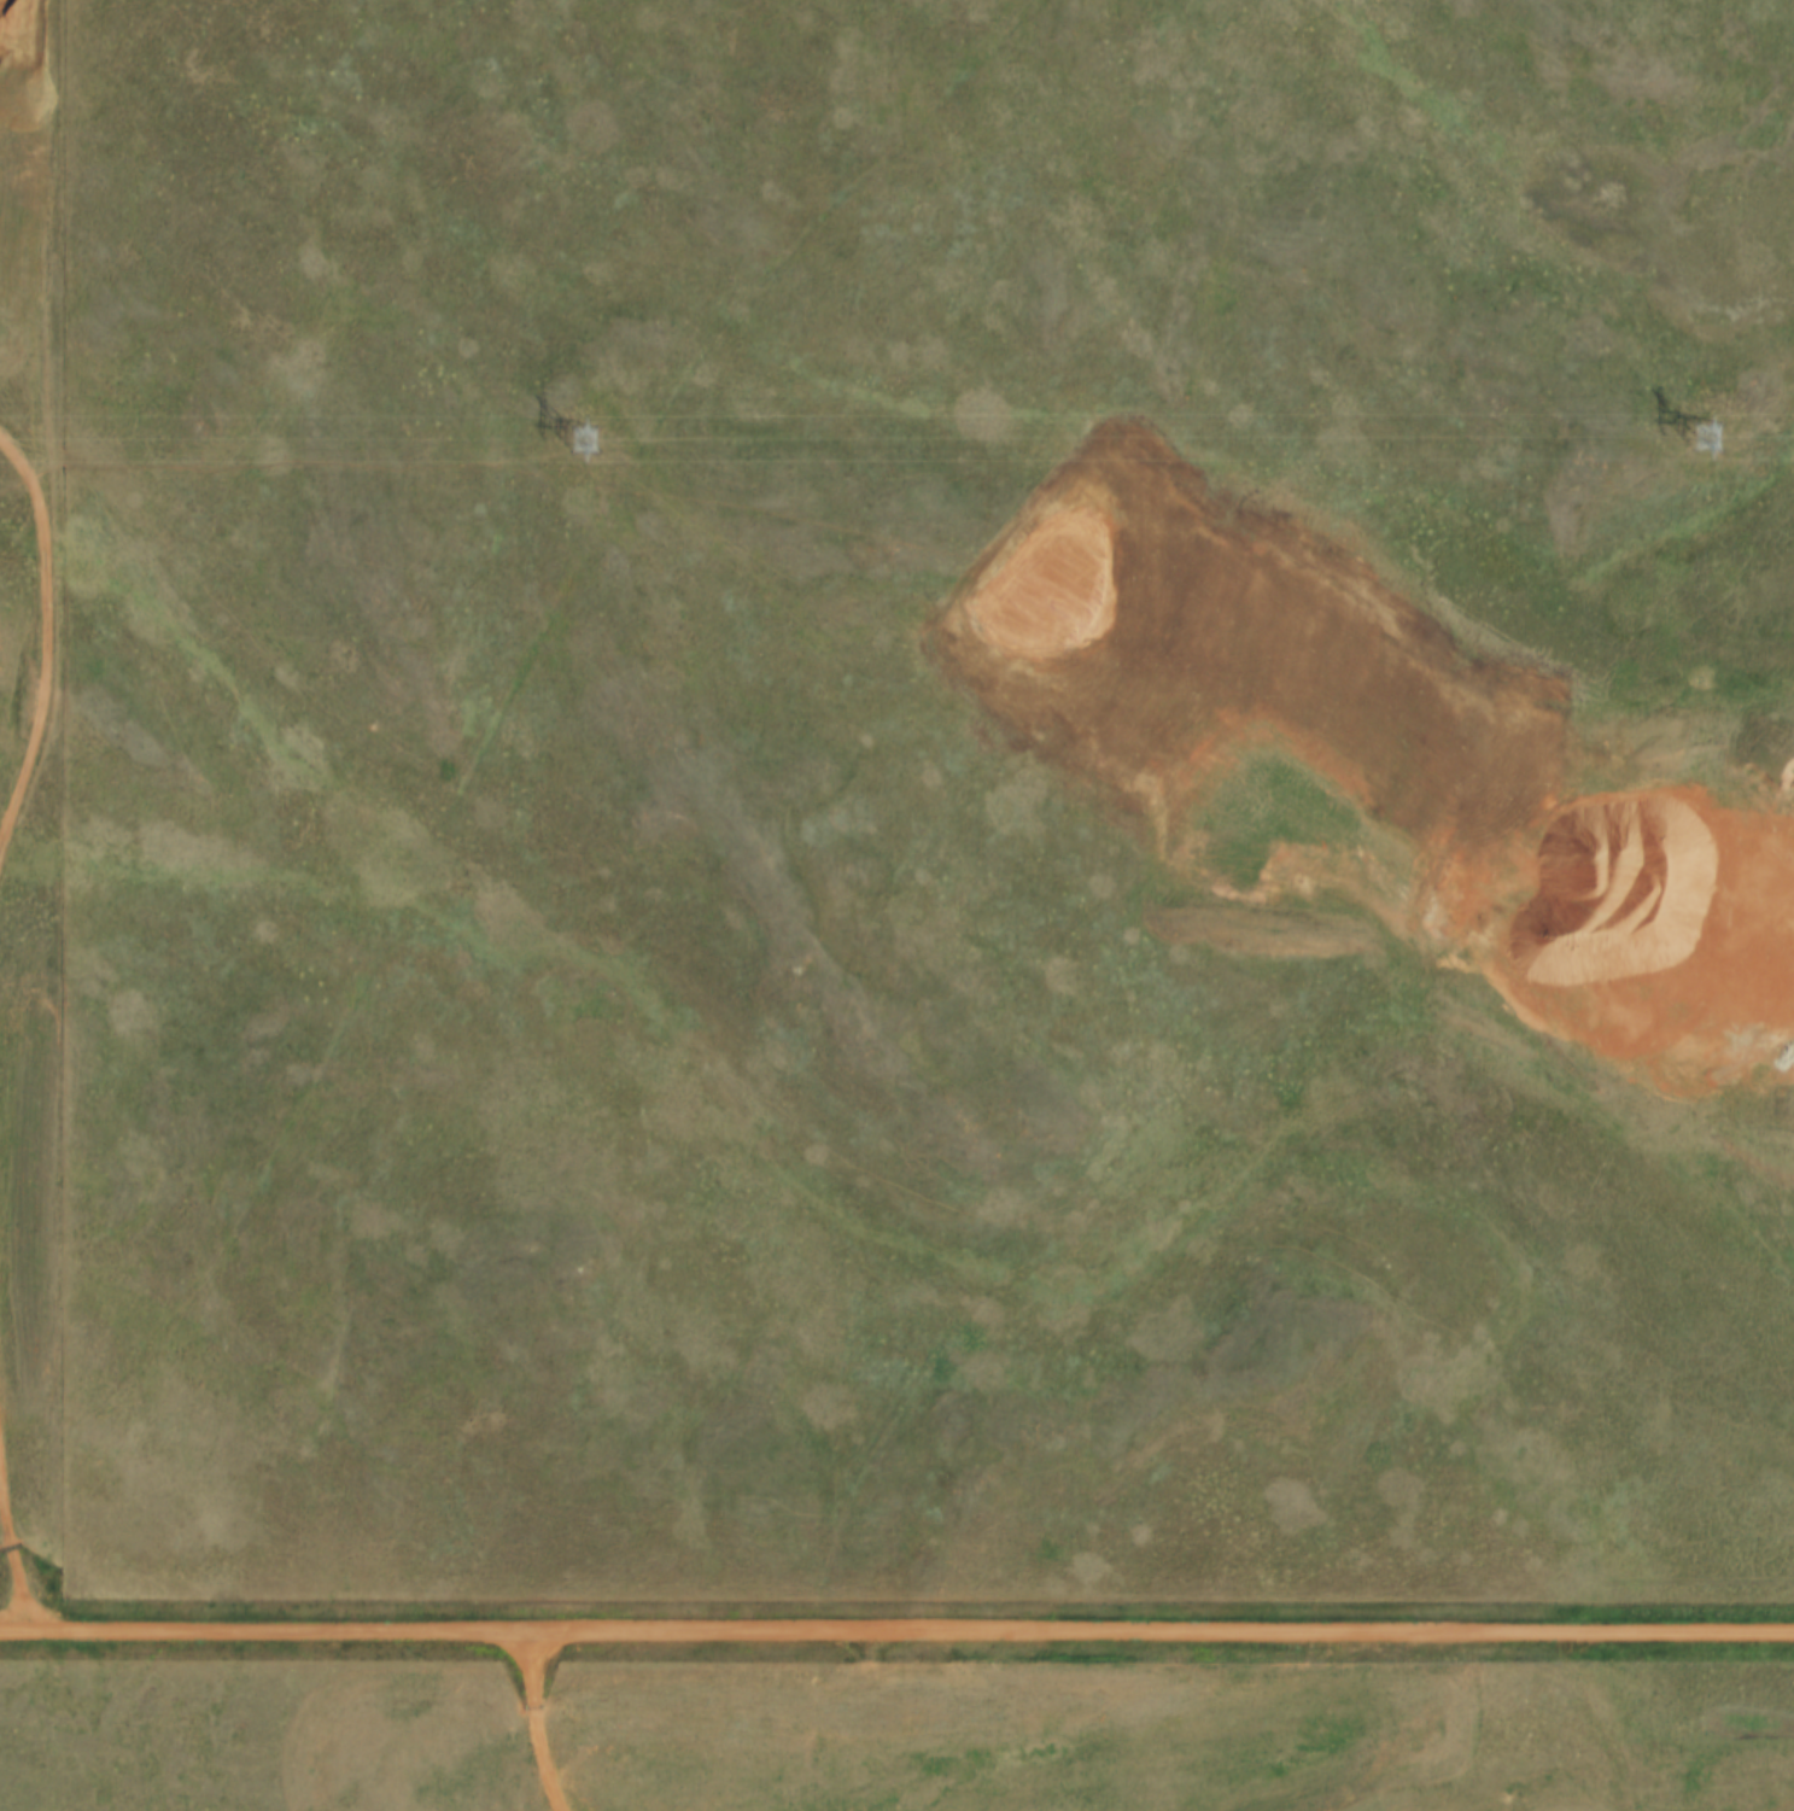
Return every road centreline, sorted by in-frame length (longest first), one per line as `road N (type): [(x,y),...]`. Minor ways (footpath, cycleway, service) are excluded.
road 1 (residential): [(0,1633),(1793,1638)]

